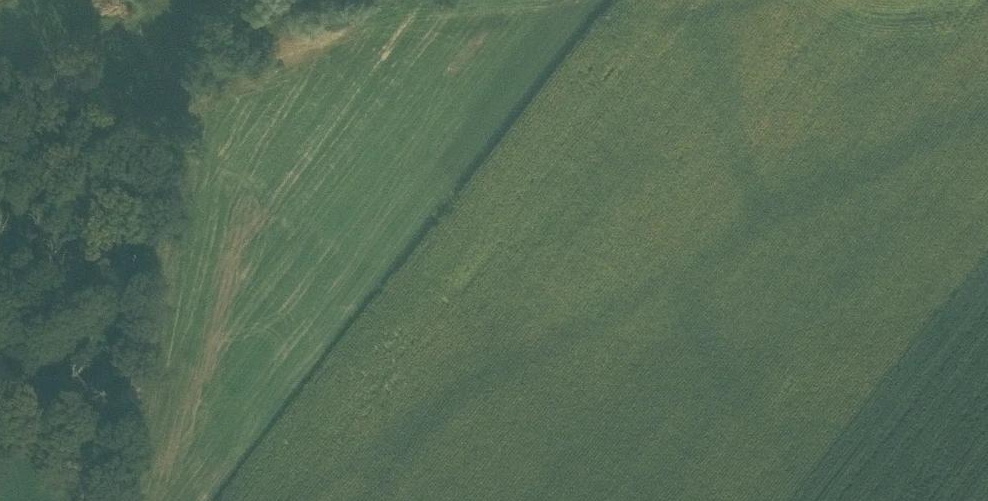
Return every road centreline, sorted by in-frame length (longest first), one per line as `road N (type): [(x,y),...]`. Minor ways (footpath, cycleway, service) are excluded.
road 1 (unclassified): [(0,363),(91,500)]

